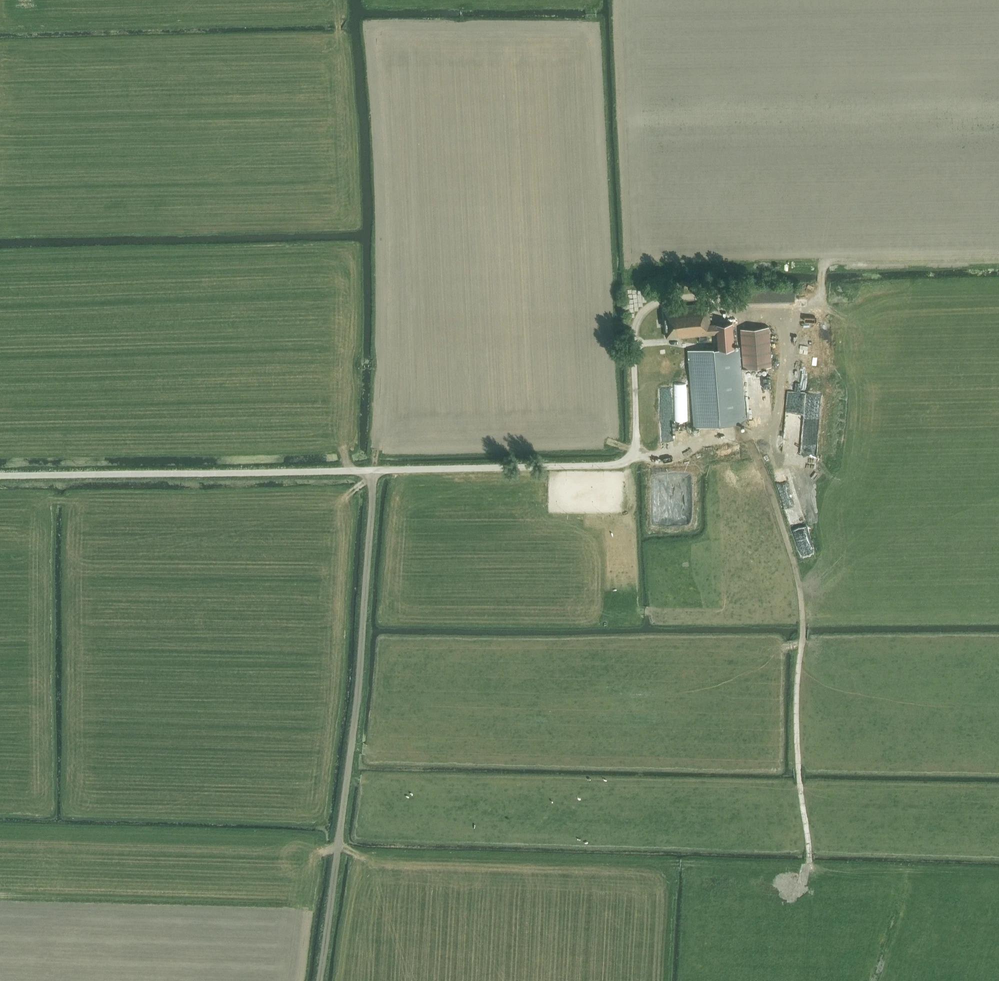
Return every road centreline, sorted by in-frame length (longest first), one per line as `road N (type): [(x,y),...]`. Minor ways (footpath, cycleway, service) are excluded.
road 1 (track): [(373,470),(357,706),(321,980)]
road 2 (track): [(810,869),(797,749),(801,600),(747,435)]

